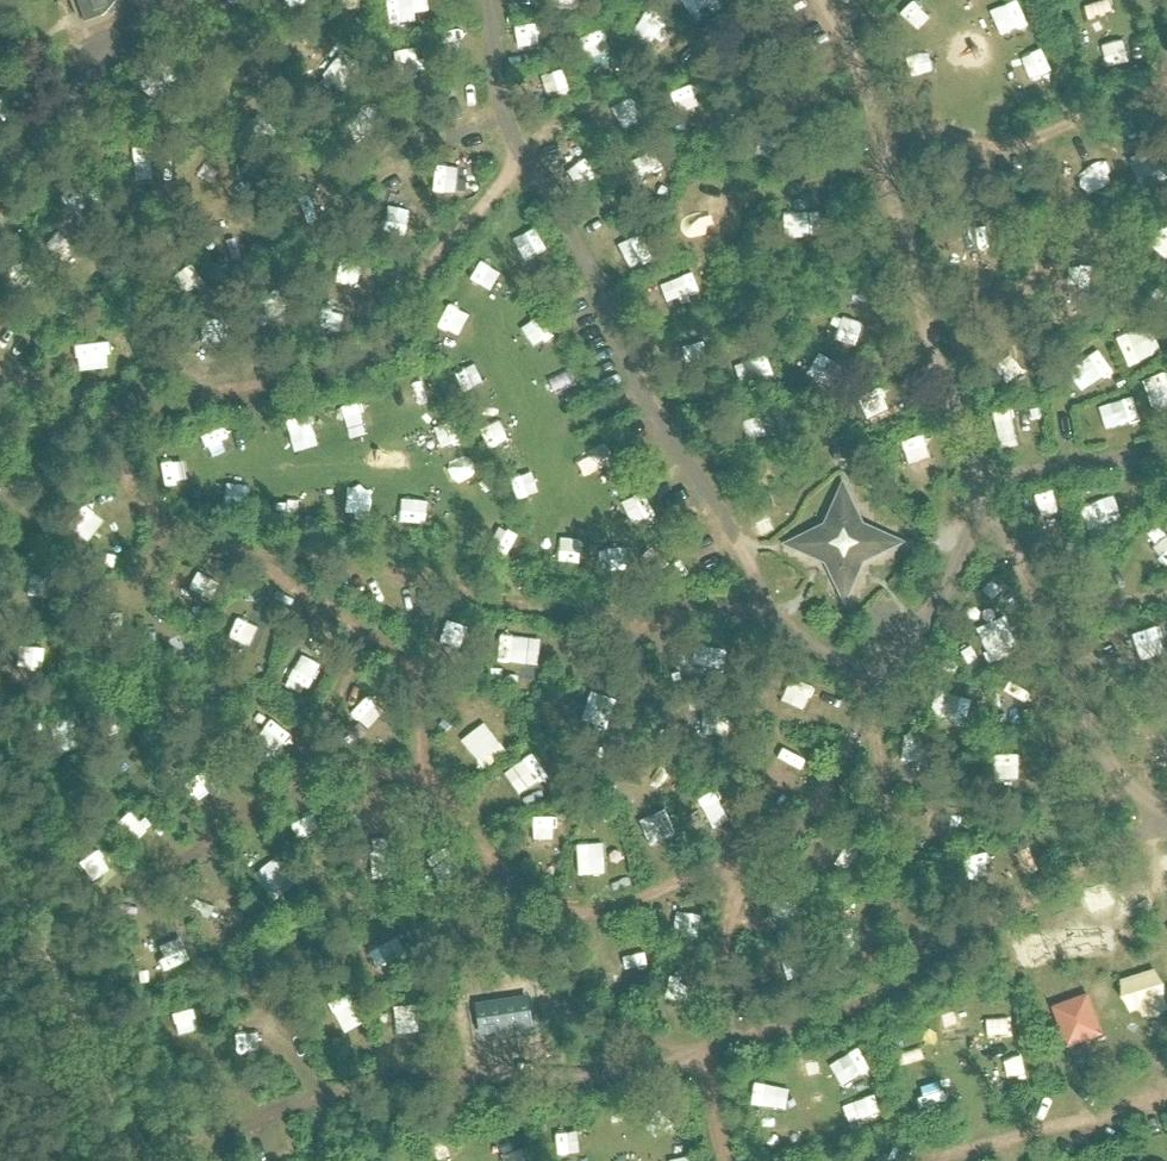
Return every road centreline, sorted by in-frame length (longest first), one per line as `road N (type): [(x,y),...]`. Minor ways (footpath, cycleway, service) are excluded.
road 1 (track): [(137,1160),(0,855)]

